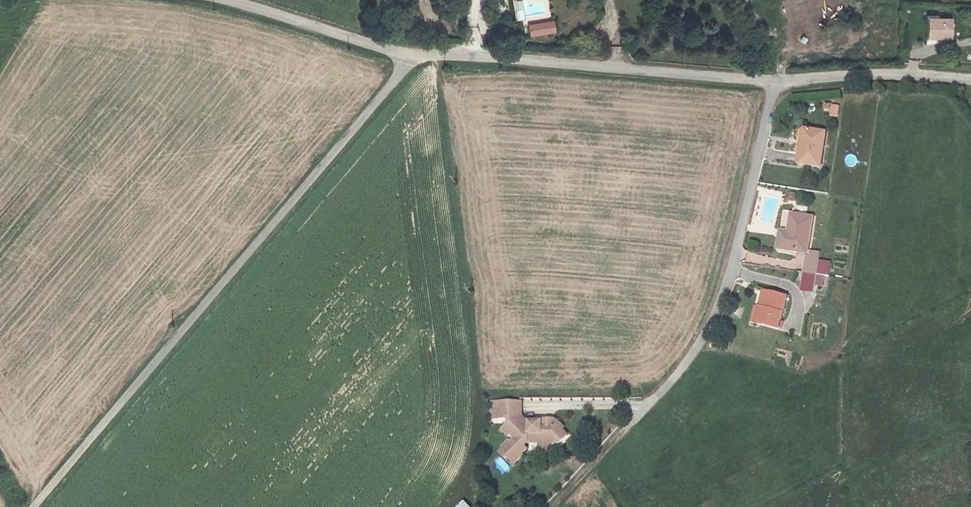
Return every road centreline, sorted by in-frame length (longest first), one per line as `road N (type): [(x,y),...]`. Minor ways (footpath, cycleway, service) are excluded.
road 1 (unclassified): [(410,55),(34,506)]
road 2 (unclassified): [(775,80),(730,279),(691,353),(631,423)]
road 3 (unclassified): [(775,80),(410,55)]
road 4 (unclassified): [(970,80),(775,80)]
road 5 (unclassified): [(410,55),(228,0)]

